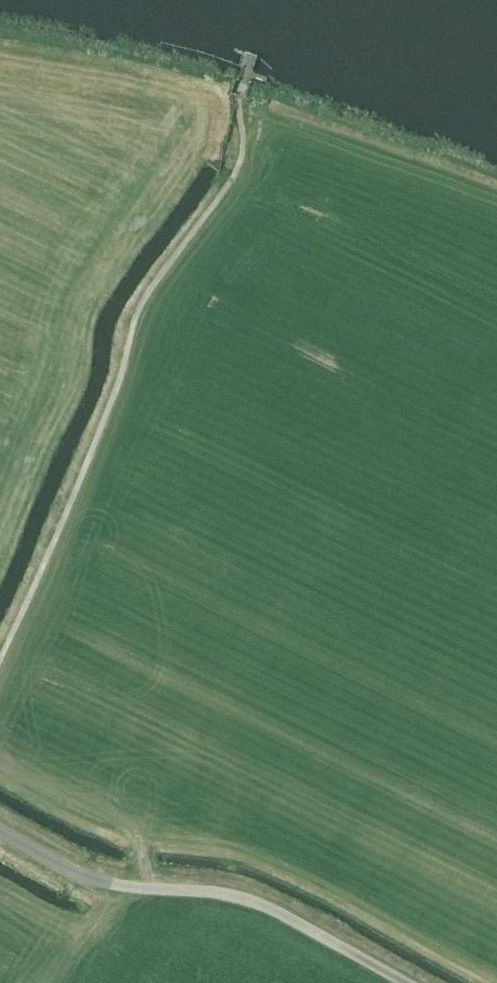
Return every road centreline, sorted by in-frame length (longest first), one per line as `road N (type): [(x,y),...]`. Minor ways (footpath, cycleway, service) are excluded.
road 1 (unclassified): [(0,830),(109,883),(240,895),(405,982)]

